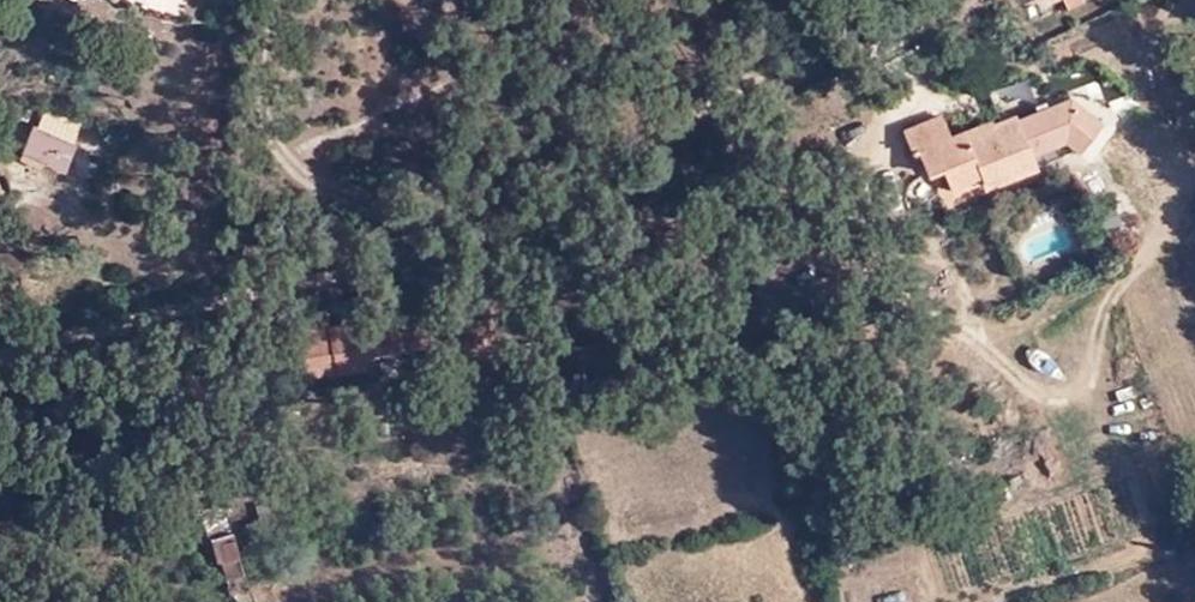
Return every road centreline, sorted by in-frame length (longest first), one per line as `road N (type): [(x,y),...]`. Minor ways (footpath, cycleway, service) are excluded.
road 1 (unclassified): [(887,0),(480,241),(0,353)]

